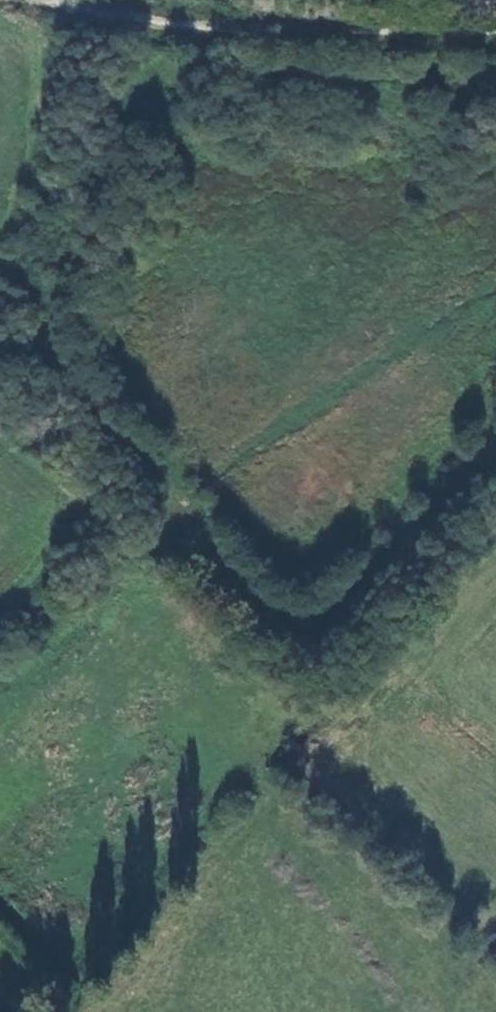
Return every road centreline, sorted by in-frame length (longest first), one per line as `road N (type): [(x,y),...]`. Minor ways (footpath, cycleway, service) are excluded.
road 1 (track): [(36,0),(164,27),(495,35)]
road 2 (track): [(174,543),(243,610),(304,640),(331,633),(495,468)]

